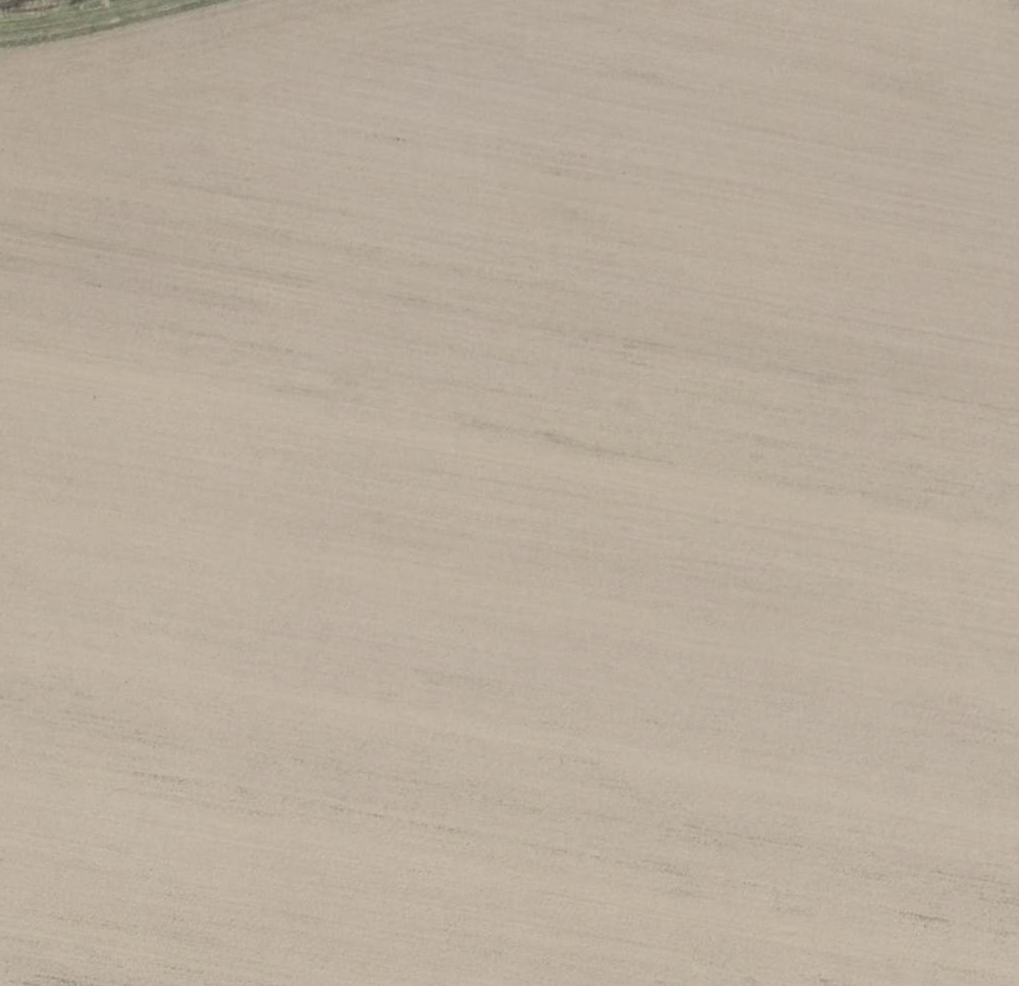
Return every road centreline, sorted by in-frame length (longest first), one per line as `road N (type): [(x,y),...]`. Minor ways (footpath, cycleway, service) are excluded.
road 1 (track): [(0,34),(61,30),(181,0)]

